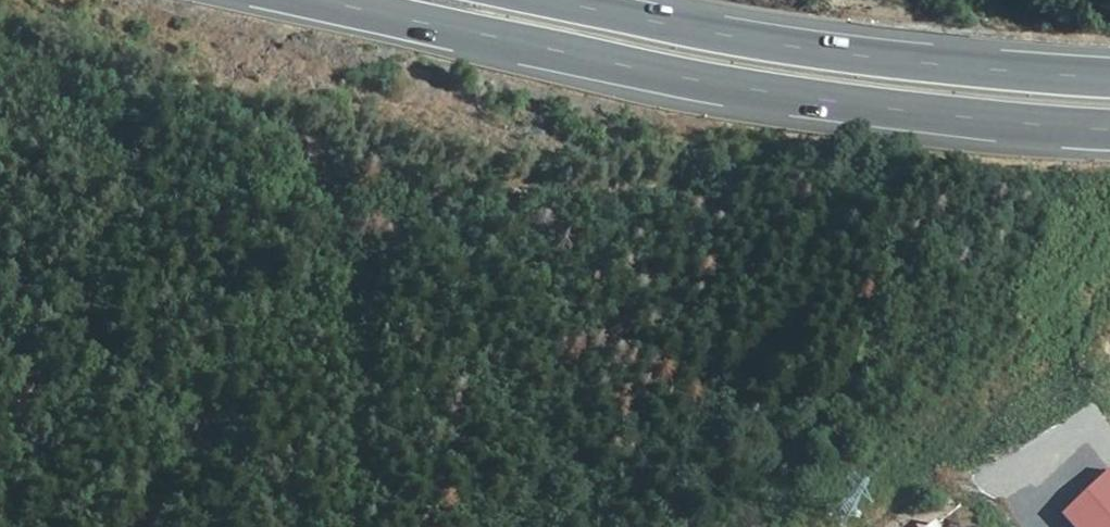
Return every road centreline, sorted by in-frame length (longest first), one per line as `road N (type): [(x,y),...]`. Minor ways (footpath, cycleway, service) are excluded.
road 1 (trunk): [(343,0),(696,78),(930,114),(1109,127)]
road 2 (trunk): [(1109,79),(805,48),(560,0)]

